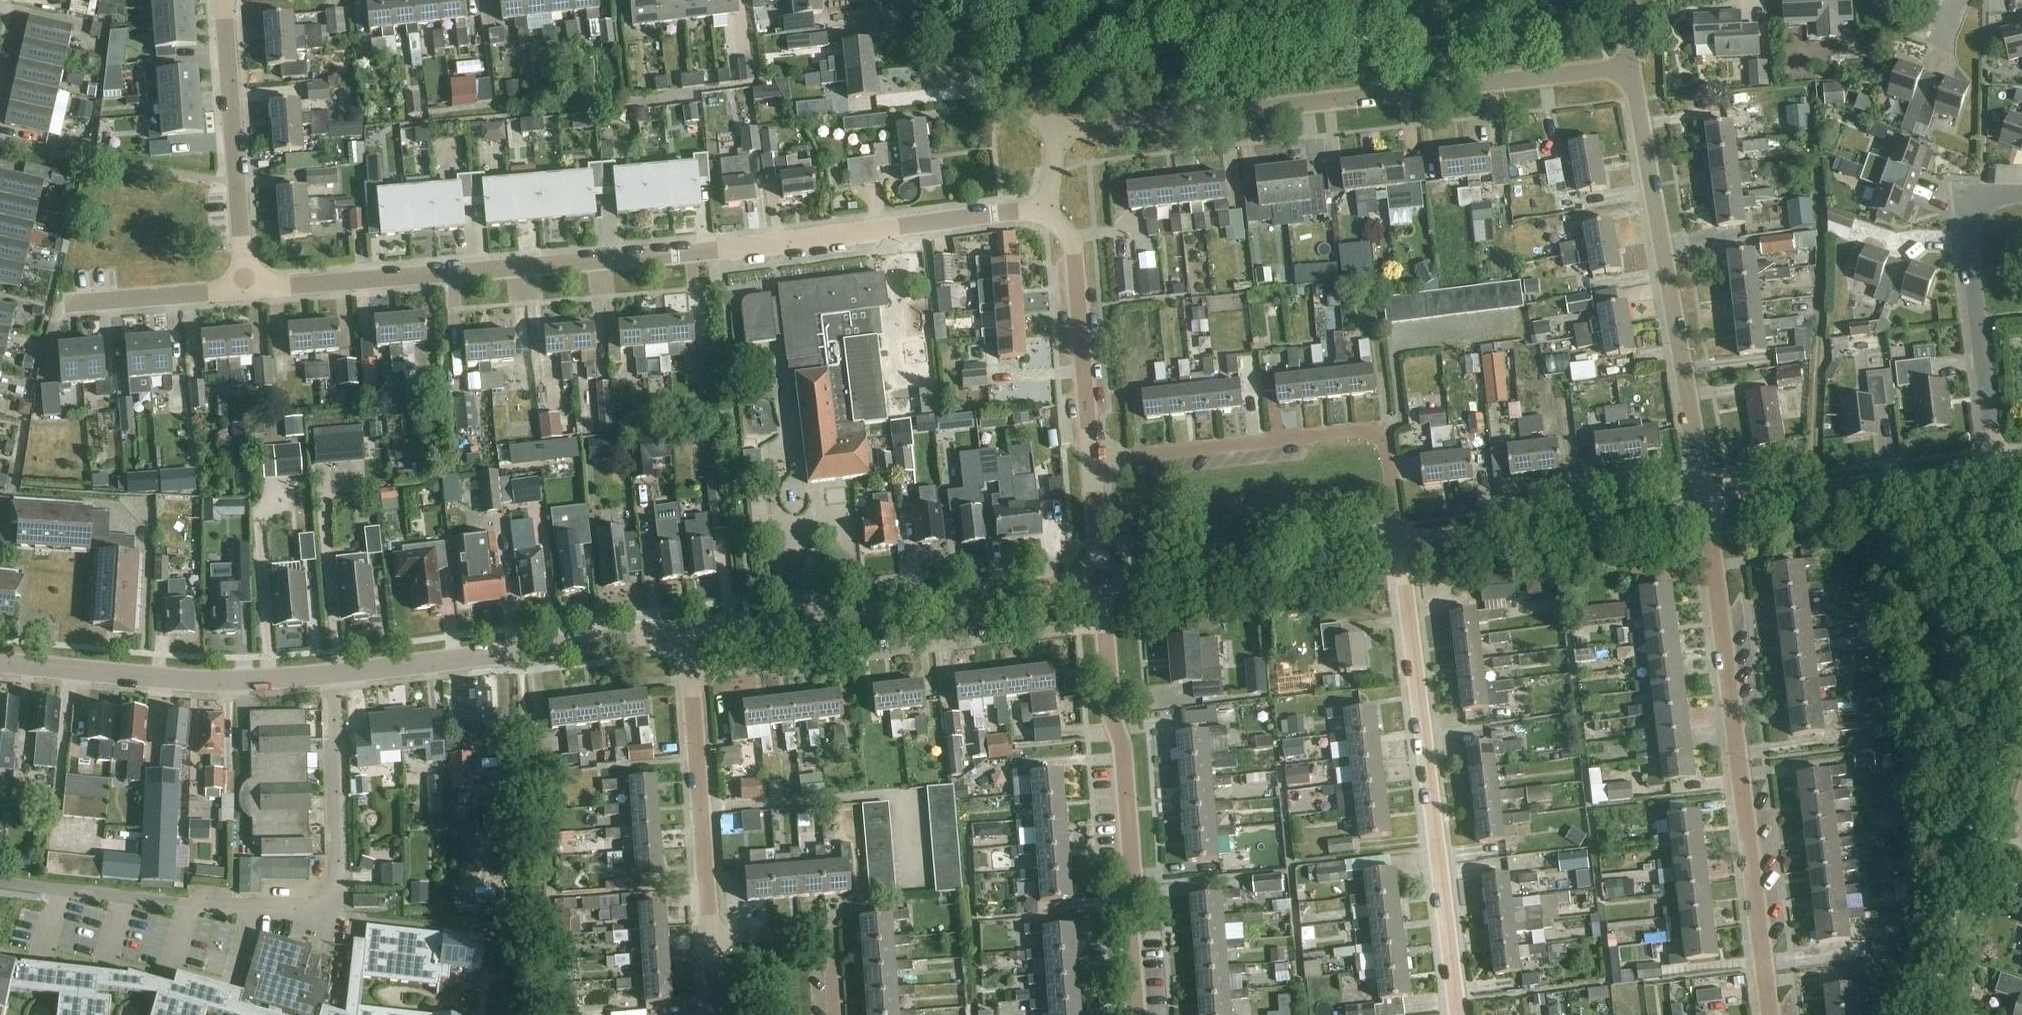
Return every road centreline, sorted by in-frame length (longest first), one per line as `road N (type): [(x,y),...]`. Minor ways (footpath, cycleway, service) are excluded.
road 1 (residential): [(246,291),(1046,211)]
road 2 (tertiary): [(0,664),(244,684),(689,633)]
road 3 (residential): [(1057,132),(1629,69)]
road 4 (residential): [(1768,1014),(1706,508)]
road 5 (residential): [(1456,1014),(1398,547)]
road 6 (residential): [(1706,508),(1629,69)]
road 7 (tertiary): [(689,633),(1104,582)]
road 8 (residential): [(692,675),(1106,626)]
road 9 (residential): [(1398,547),(1384,432),(1092,464)]
road 10 (residential): [(1140,1014),(1123,749),(1110,708),(1106,626)]
road 11 (residential): [(1992,471),(1963,199),(2021,198)]
road 12 (tertiary): [(1398,547),(1706,508)]
road 13 (tertiary): [(1104,582),(1398,547)]
road 14 (residential): [(246,291),(225,0)]
road 15 (tertiary): [(1706,508),(1992,471)]
road 16 (residential): [(710,941),(692,675)]
road 17 (residential): [(1092,464),(1074,254),(1068,233),(1046,211)]
road 18 (residential): [(834,1014),(827,933),(710,941)]
road 19 (residential): [(1057,132),(913,0)]
road 20 (residential): [(66,305),(246,291)]

